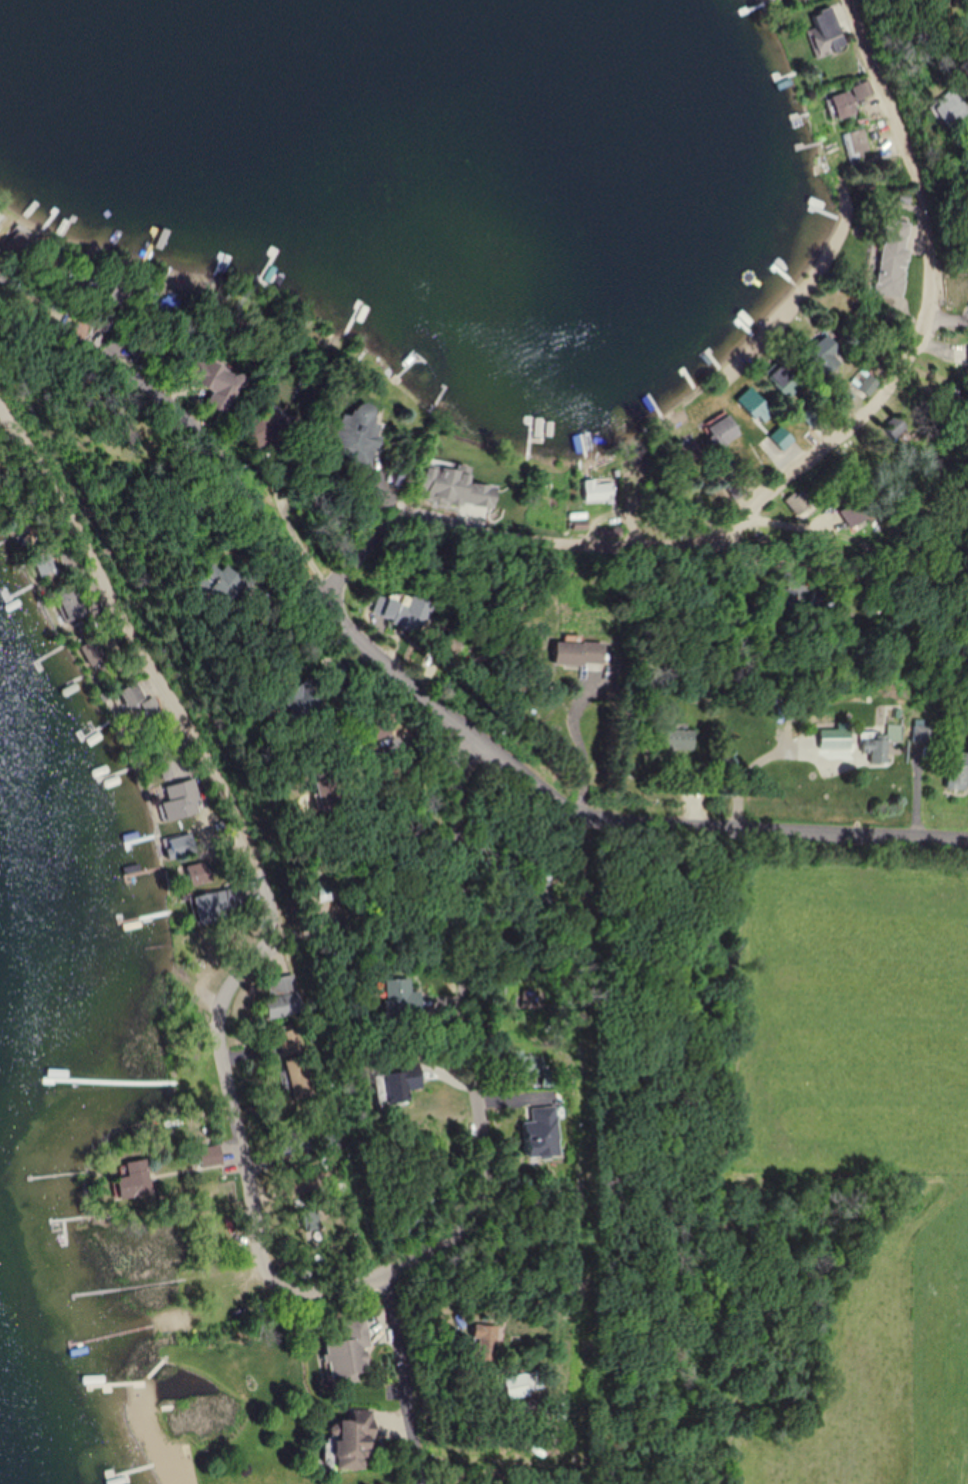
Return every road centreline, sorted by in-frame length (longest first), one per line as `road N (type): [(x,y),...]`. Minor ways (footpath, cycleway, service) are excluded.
road 1 (residential): [(278,924),(241,970),(221,1016),(226,1144),(251,1197),(255,1244),(271,1274),(293,1288),(332,1290),(435,1244),(462,1224),(480,1189),(457,987),(446,791),(454,737)]
road 2 (residential): [(334,594),(369,535),(407,511),(486,532),(561,540),(696,537),(754,509),(794,467),(881,406),(928,318),(935,237),(850,0)]
road 3 (residential): [(334,594),(426,716),(577,820),(660,832),(967,846)]
road 4 (residential): [(0,415),(49,469),(217,761),(278,924)]
road 5 (residential): [(0,299),(175,403),(334,594)]
road 6 (residential): [(696,537),(729,614),(800,648),(873,658)]

